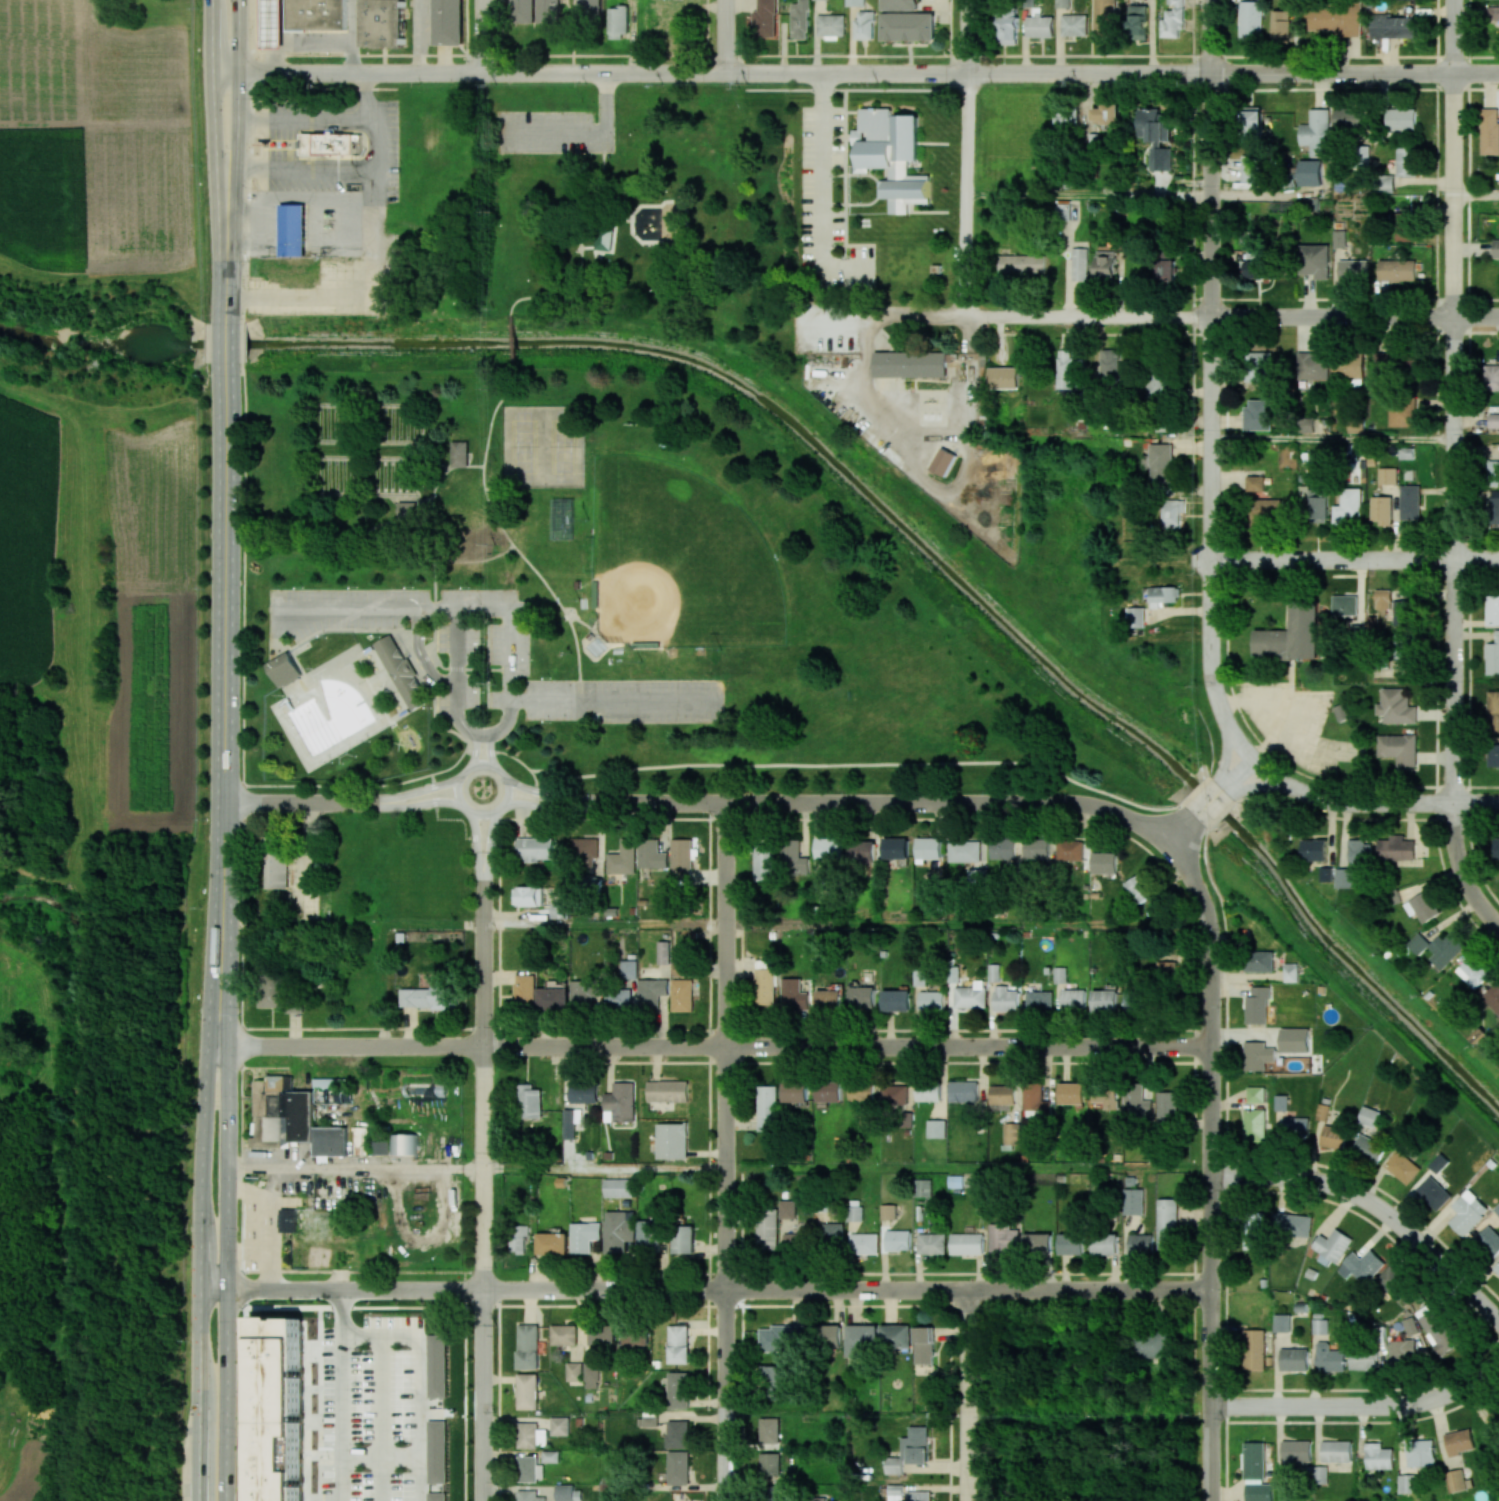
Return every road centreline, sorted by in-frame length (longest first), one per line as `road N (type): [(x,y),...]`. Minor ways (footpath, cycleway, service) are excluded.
road 1 (residential): [(199,1289),(1210,1290)]
road 2 (residential): [(207,1045),(1208,1045)]
road 3 (residential): [(1455,802),(1454,0)]
road 4 (residential): [(1251,756),(1227,726),(1210,662),(1212,0)]
road 5 (residential): [(213,72),(969,73)]
road 6 (residential): [(726,1500),(727,803)]
road 7 (residential): [(482,1500),(480,813)]
road 8 (residential): [(507,791),(590,802),(1078,802),(1115,811),(1165,843)]
road 9 (residential): [(1210,1500),(1208,933),(1199,895),(1165,843)]
road 10 (secondary): [(223,926),(203,1111),(198,1500)]
road 11 (secondary): [(225,1500),(223,926)]
road 12 (secondary): [(226,367),(223,926)]
road 13 (residential): [(969,73),(1498,73)]
road 14 (residential): [(870,317),(1212,317)]
road 15 (residential): [(1498,1321),(1397,1221),(1354,1194),(1309,1180),(1210,1177)]
road 16 (residential): [(969,317),(969,0)]
road 17 (residential): [(1210,1406),(1408,1405),(1456,1390),(1498,1361)]
road 18 (residential): [(1209,559),(1498,561)]
road 19 (residential): [(1212,317),(1498,317)]
road 20 (residential): [(1251,756),(1277,778),(1323,797),(1498,802)]
road 21 (residential): [(224,802),(387,801),(457,789)]
road 22 (residential): [(967,1500),(967,1290)]
road 23 (secondary): [(213,0),(214,91),(228,170)]
road 24 (secondary): [(228,170),(239,0)]
road 25 (residential): [(482,764),(465,770),(457,789),(480,813),(499,807),(507,791),(500,771),(482,764)]
road 26 (secondary): [(227,320),(228,170)]
road 27 (residential): [(1498,926),(1464,876),(1455,802)]

